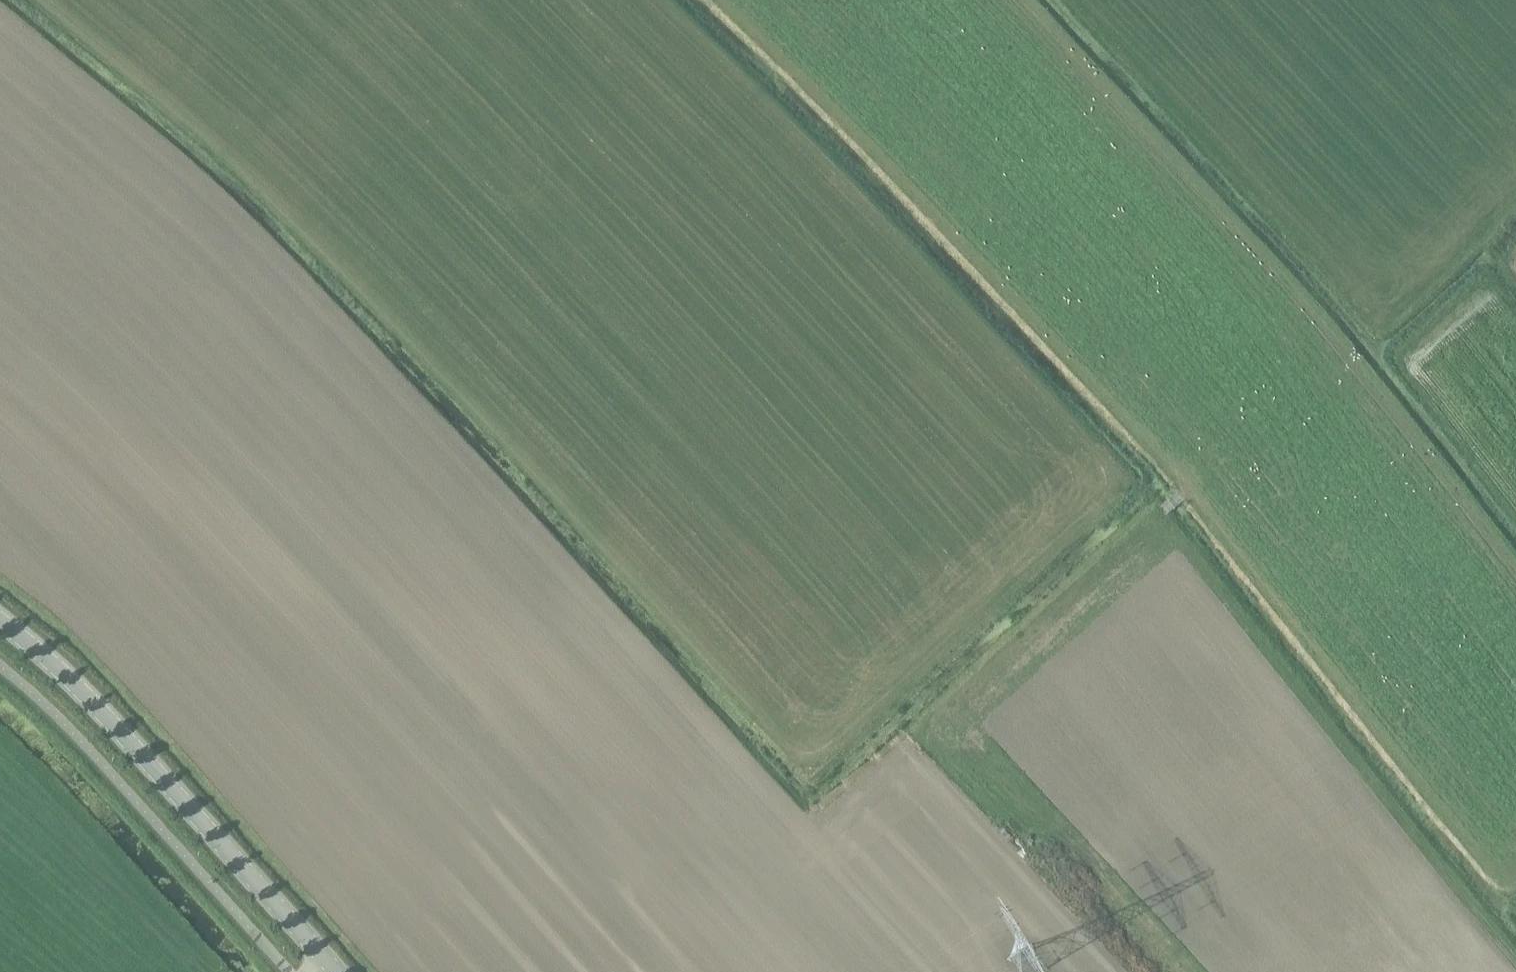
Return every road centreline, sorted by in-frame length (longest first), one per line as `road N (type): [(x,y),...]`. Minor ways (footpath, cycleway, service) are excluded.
road 1 (tertiary): [(331,971),(151,767),(0,622)]

